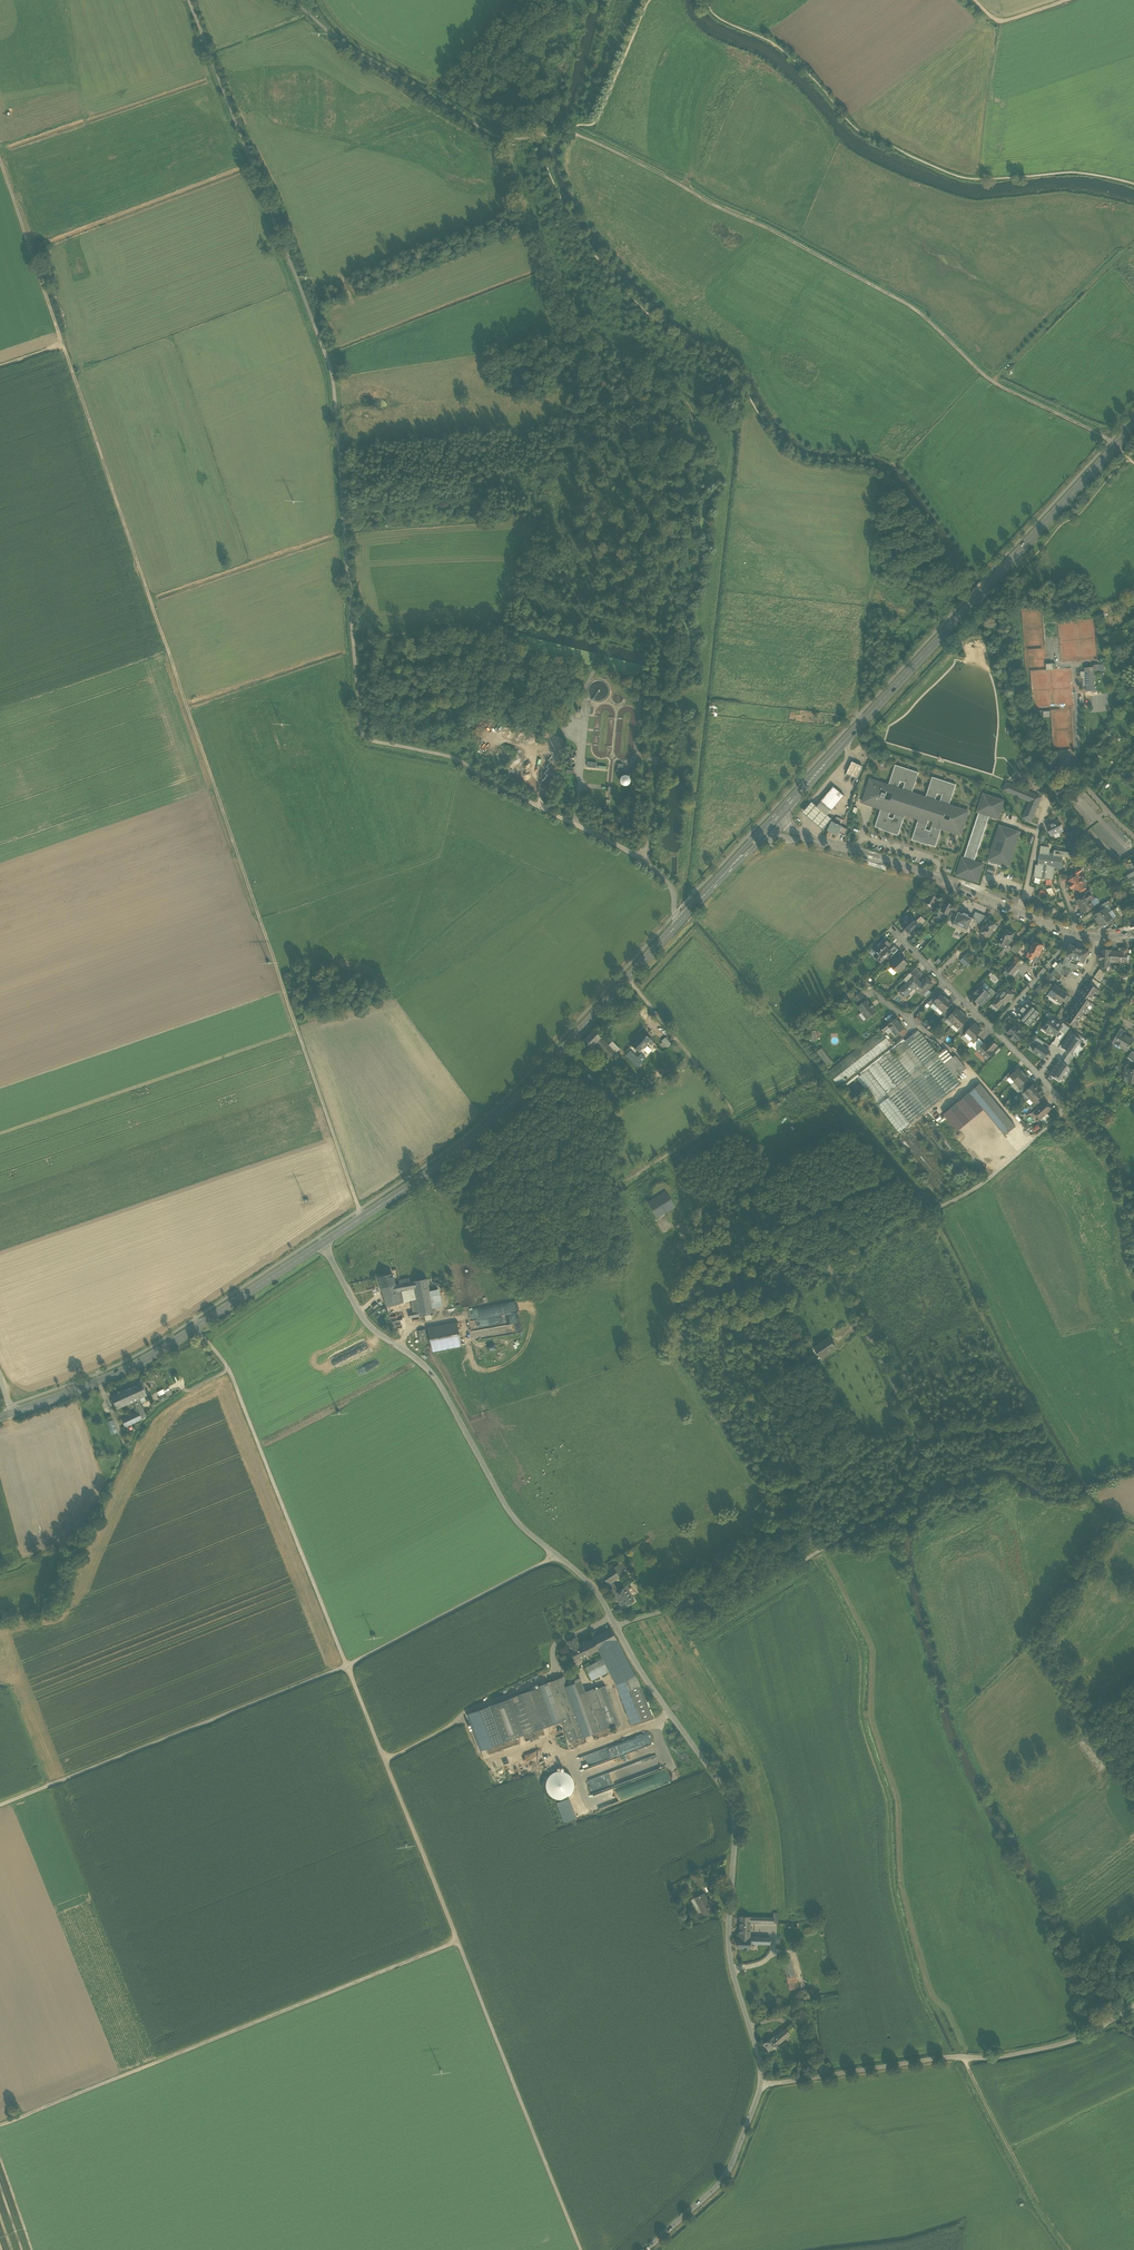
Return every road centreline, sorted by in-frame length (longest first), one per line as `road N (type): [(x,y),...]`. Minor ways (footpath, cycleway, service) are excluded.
road 1 (track): [(362,1218),(0,160)]
road 2 (track): [(645,864),(490,784),(461,760),(368,740),(362,731),(333,374),(190,0)]
road 3 (track): [(195,1328),(228,1368),(581,2249)]
road 4 (unclassified): [(1047,1127),(986,1180),(865,1243),(835,1271),(922,1439),(899,1501),(733,1603),(690,1604),(615,1625)]
road 5 (track): [(1110,441),(992,383),(919,311),(572,132)]
road 6 (secondary): [(767,828),(491,1123),(323,1243)]
road 7 (unclassified): [(0,1805),(346,1666),(556,1555)]
road 8 (secondary): [(1133,423),(767,828)]
road 9 (tertiary): [(615,1625),(724,1791),(734,1820),(727,1940),(762,2084)]
road 10 (track): [(456,1942),(0,2125)]
road 11 (track): [(696,408),(645,864)]
road 12 (tertiary): [(323,1243),(361,1314),(431,1373),(510,1512),(556,1555)]
road 13 (unclassified): [(1133,2007),(1079,2037),(1010,2055),(762,2084)]
road 14 (secondary): [(323,1243),(135,1365),(11,1413)]
road 15 (track): [(1133,1530),(1111,1527),(1037,1645),(1133,1781)]
road 16 (residential): [(1071,933),(912,869),(767,828)]
road 17 (track): [(626,1180),(735,1113),(628,978)]
road 18 (track): [(647,375),(563,308),(507,140)]
road 19 (track): [(663,1347),(760,1497),(815,1556)]
road 20 (track): [(290,0),(353,53),(507,140)]
road 21 (track): [(1070,2249),(963,2057)]
road 22 (tertiary): [(762,2084),(728,2172),(646,2249)]
road 23 (track): [(554,1672),(470,1709),(384,1760)]
road 24 (track): [(1121,254),(992,383)]
road 25 (track): [(424,95),(429,81),(348,34),(322,0)]
road 26 (track): [(695,1232),(835,1271)]
road 27 (residential): [(1071,933),(993,1028)]

